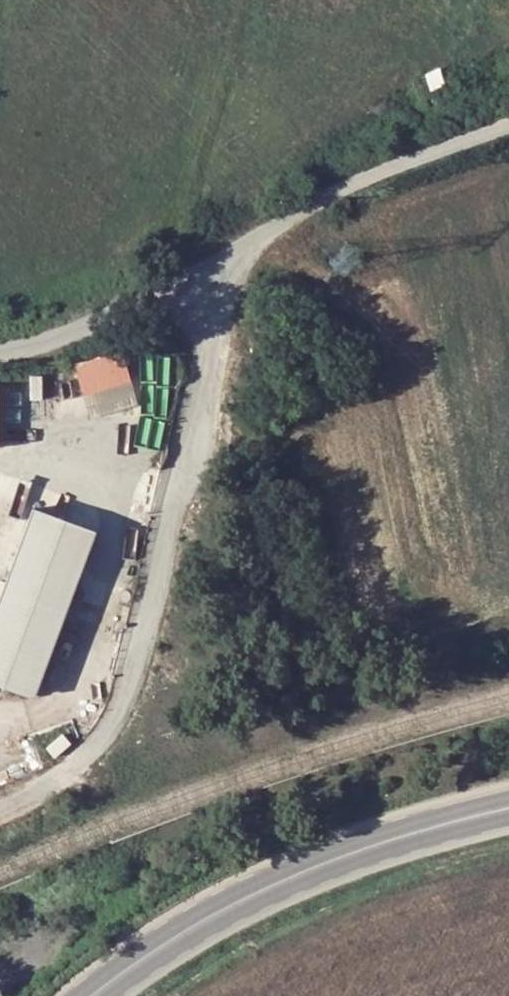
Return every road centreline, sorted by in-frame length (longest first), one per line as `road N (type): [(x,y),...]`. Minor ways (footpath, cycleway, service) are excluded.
road 1 (secondary): [(94,995),(202,919),(302,871),(508,810)]
road 2 (unclassified): [(132,680),(241,254)]
road 3 (unclassified): [(241,254),(361,183),(508,127)]
road 4 (unclassified): [(0,353),(129,312),(241,254)]

